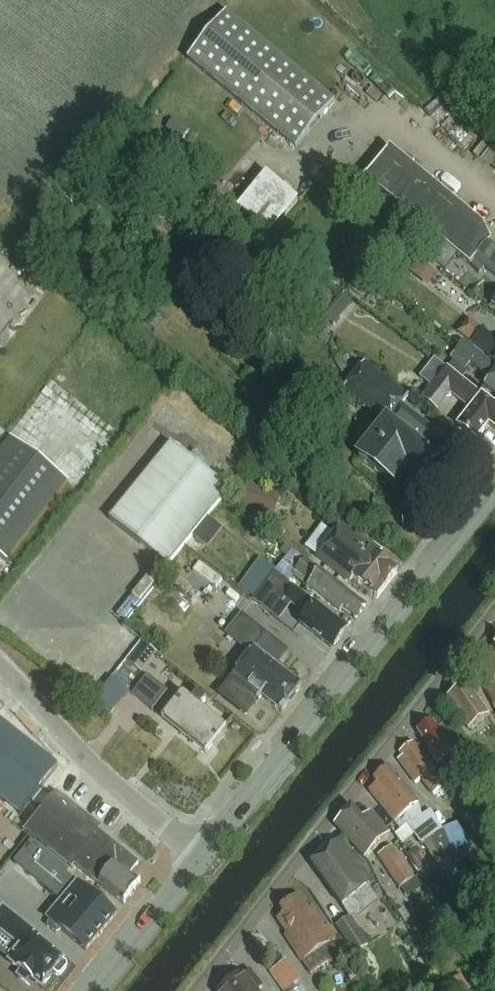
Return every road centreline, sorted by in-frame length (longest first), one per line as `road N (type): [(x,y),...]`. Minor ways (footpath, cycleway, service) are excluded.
road 1 (residential): [(204,990),(494,610)]
road 2 (tertiary): [(202,858),(494,486)]
road 3 (unclassified): [(202,858),(83,762),(0,669)]
road 4 (tertiary): [(90,990),(202,858)]

